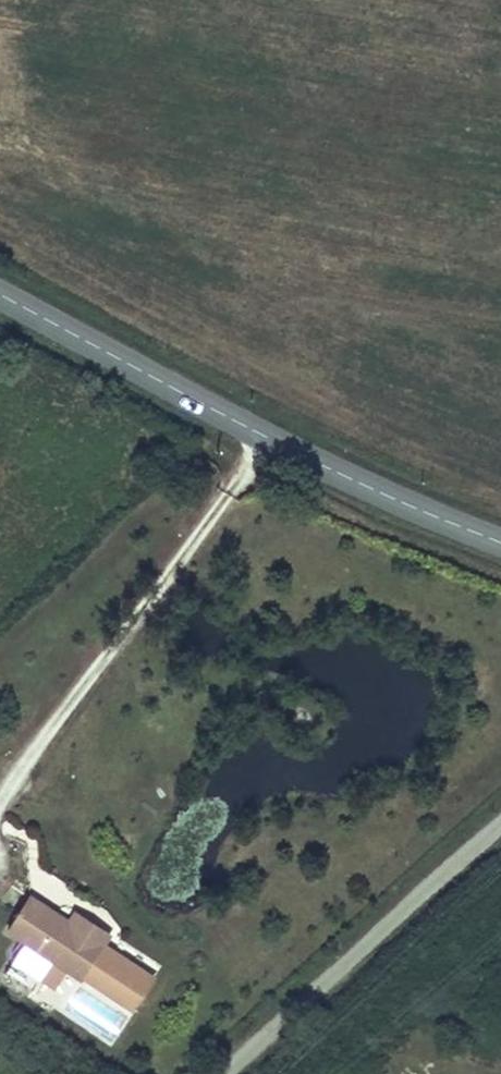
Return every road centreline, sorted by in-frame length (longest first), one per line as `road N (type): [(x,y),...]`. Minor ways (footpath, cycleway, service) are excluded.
road 1 (tertiary): [(0,299),(312,466),(500,539)]

